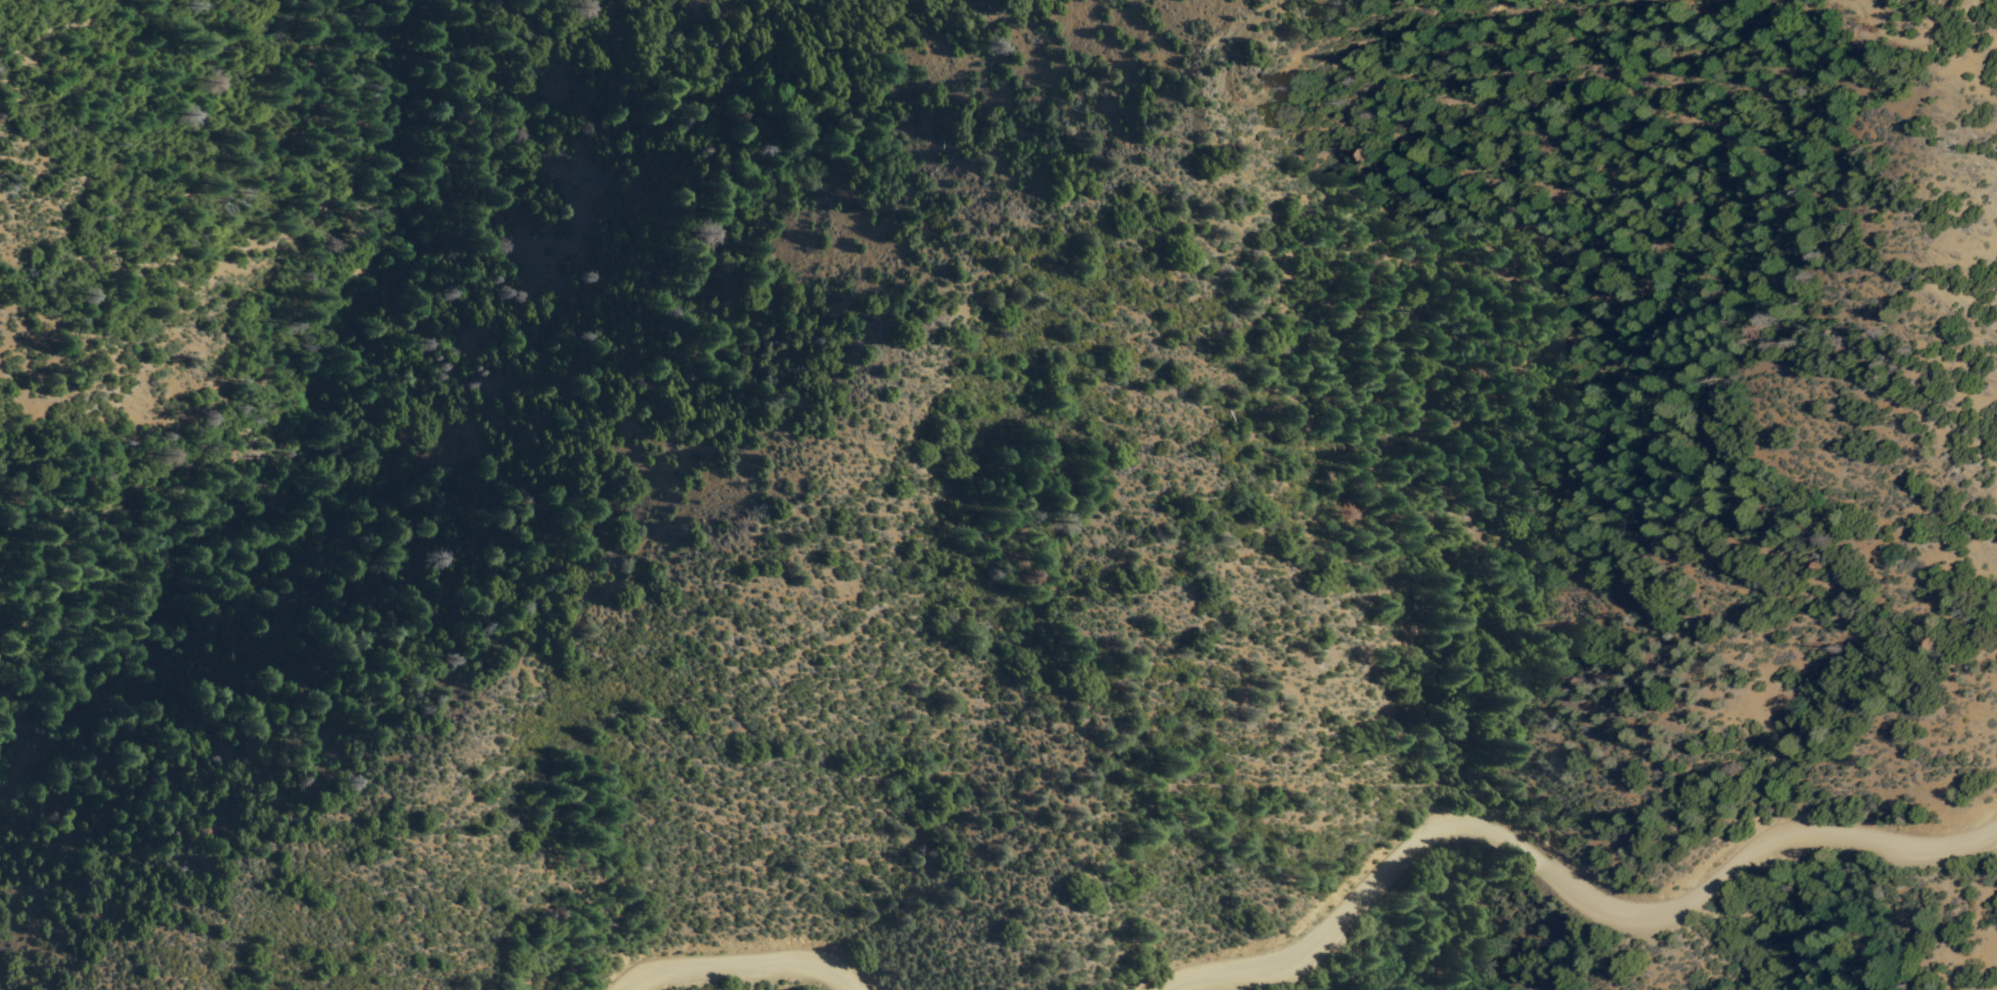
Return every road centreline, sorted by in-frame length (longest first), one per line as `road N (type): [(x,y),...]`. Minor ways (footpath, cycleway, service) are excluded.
road 1 (tertiary): [(1996,828),(1937,855),(1780,852),(1745,865),(1681,910),(1634,923),(1601,916),(1477,842),(1436,841),(1306,950),(1202,989)]
road 2 (tertiary): [(828,989),(767,971),(638,989)]

